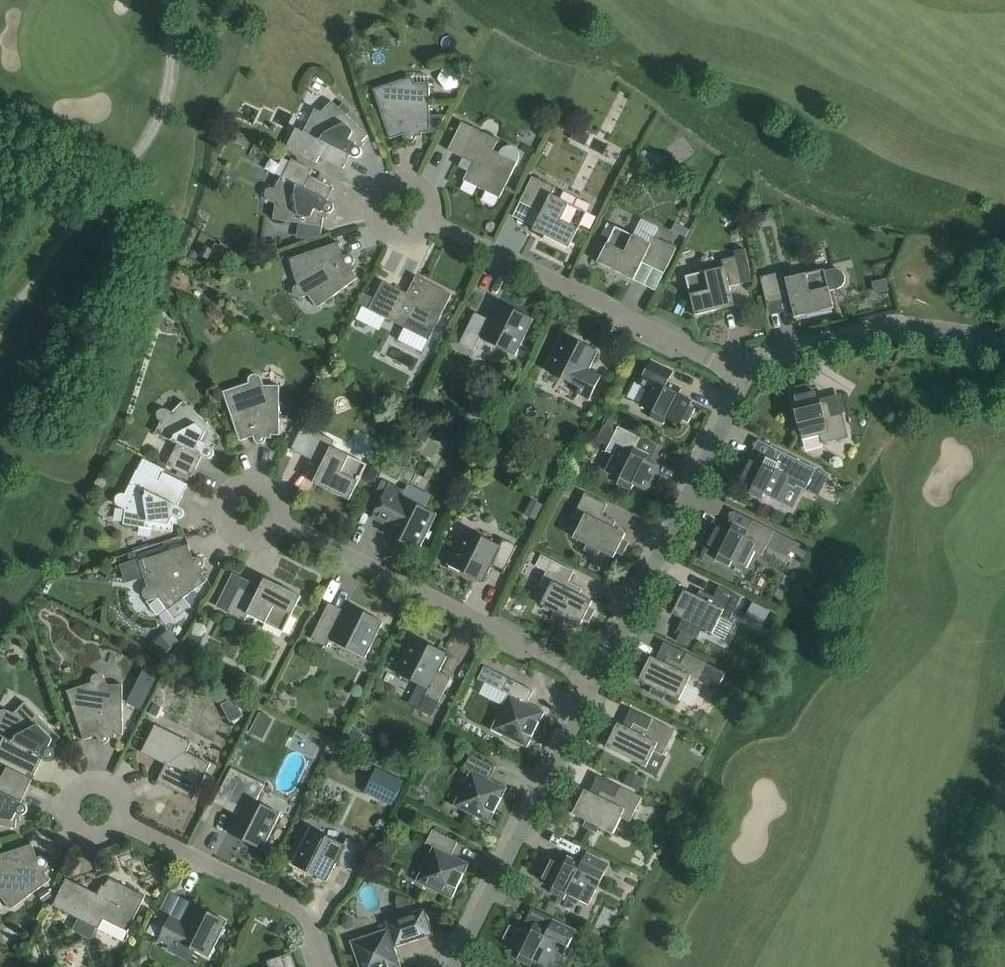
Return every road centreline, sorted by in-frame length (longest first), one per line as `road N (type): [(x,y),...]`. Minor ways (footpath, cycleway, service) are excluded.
road 1 (residential): [(597,678),(276,524)]
road 2 (residential): [(741,368),(430,223)]
road 3 (residential): [(741,368),(597,678)]
road 4 (residential): [(597,678),(447,966)]
road 5 (residential): [(1004,345),(901,330),(741,368)]
road 6 (residential): [(323,966),(301,915),(115,819)]
road 7 (residential): [(430,223),(413,238),(384,239),(363,221),(359,197),(372,173),(400,164),(427,178),(435,209)]
road 8 (residential): [(264,478),(228,479),(214,498),(216,521),(230,536),(250,541),(276,524)]

